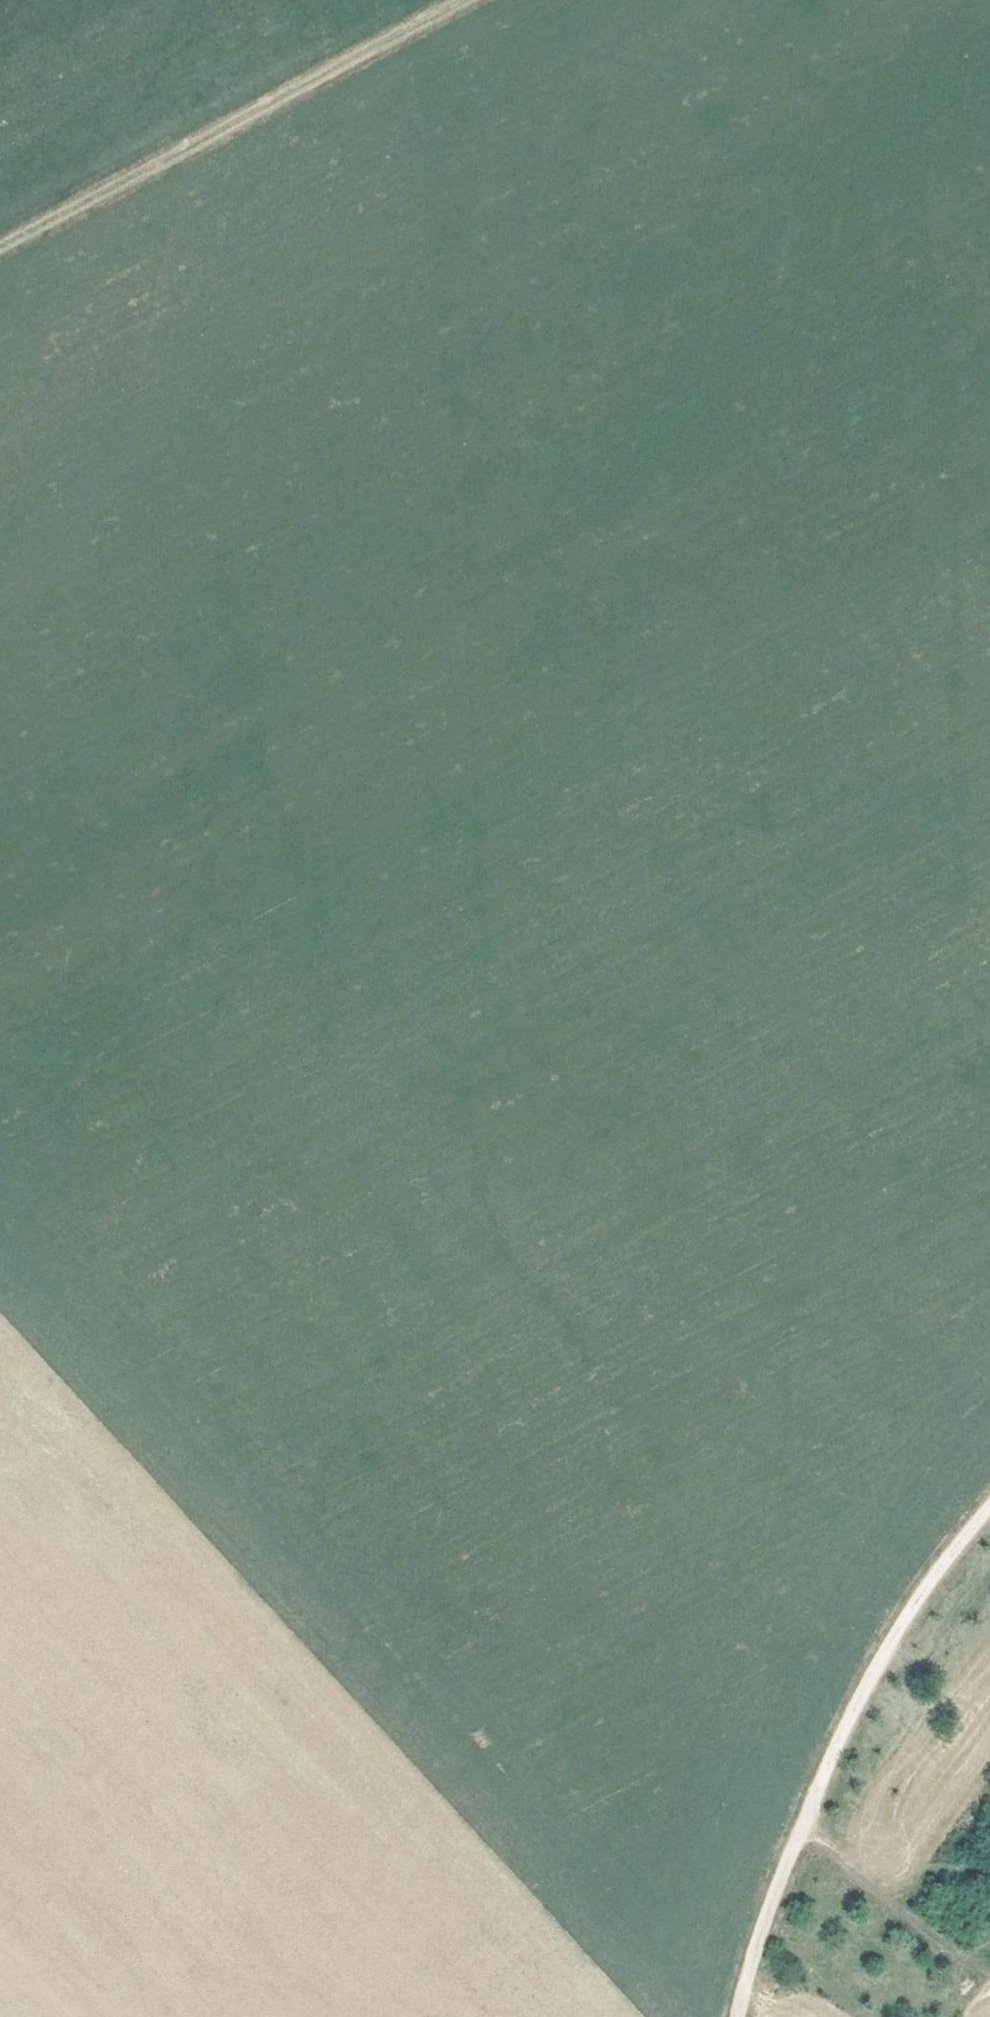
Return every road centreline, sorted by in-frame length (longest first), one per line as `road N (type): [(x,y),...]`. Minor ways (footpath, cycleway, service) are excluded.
road 1 (track): [(989,1514),(929,1583),(873,1674),(804,1824),(735,2016)]
road 2 (track): [(464,0),(0,248)]

